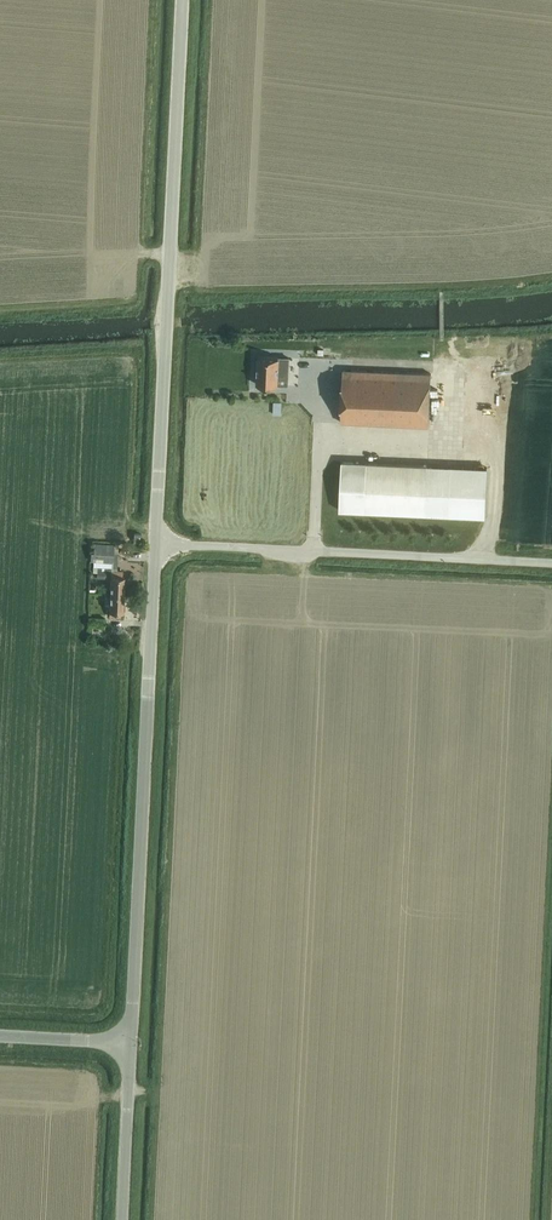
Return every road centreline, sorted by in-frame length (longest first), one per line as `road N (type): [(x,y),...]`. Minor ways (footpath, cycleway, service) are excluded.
road 1 (track): [(210,0),(196,289),(551,277)]
road 2 (unclassified): [(156,544),(182,0)]
road 3 (unclassified): [(131,1042),(156,544)]
road 4 (track): [(0,309),(138,302),(153,0)]
road 5 (unclassified): [(551,563),(156,544)]
road 6 (unclassified): [(122,1219),(131,1042)]
road 7 (unclassified): [(131,1042),(0,1036)]

